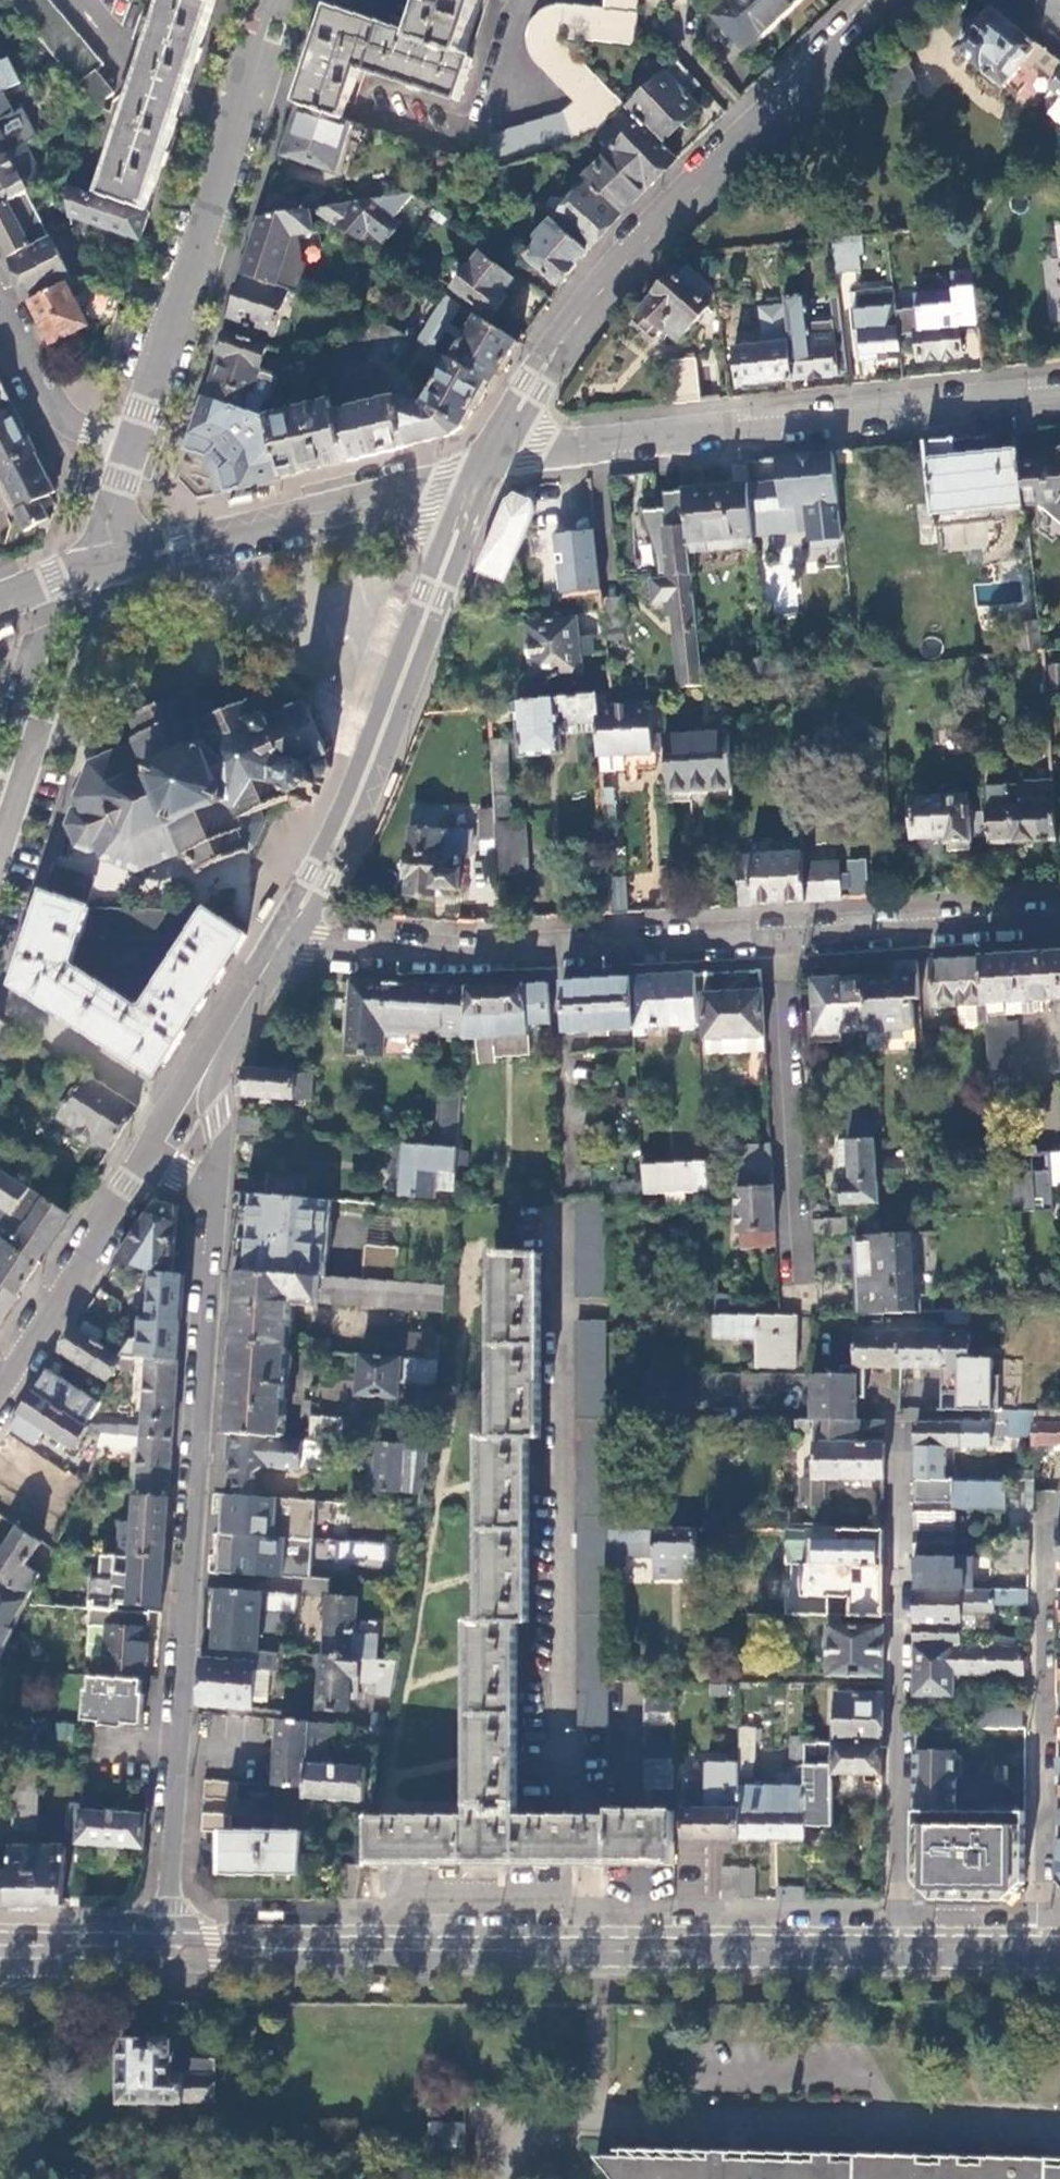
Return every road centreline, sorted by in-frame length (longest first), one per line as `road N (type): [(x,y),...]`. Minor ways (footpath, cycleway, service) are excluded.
road 1 (residential): [(167,1938),(215,1188)]
road 2 (tertiary): [(483,472),(588,307),(891,0)]
road 3 (residential): [(900,1949),(899,1433),(890,1389),(866,1389)]
road 4 (residential): [(1059,393),(579,447),(483,472)]
road 5 (secondary): [(346,1945),(900,1949)]
road 6 (tertiary): [(284,939),(384,729),(483,472)]
road 7 (residential): [(284,939),(468,959),(778,935)]
road 8 (tertiary): [(279,0),(133,445)]
road 9 (tertiary): [(483,472),(112,561)]
road 10 (residential): [(1036,1950),(1046,1577)]
road 11 (residential): [(778,935),(794,1294)]
road 12 (tertiary): [(155,1162),(0,1403)]
road 13 (secondary): [(62,1964),(242,1965),(346,1945)]
road 14 (residential): [(778,935),(1059,917)]
road 15 (residential): [(133,445),(64,415),(0,302)]
road 16 (secondary): [(346,1945),(167,1938)]
road 17 (residential): [(215,1188),(222,1047)]
road 18 (secondary): [(900,1949),(1036,1950)]
road 19 (tertiary): [(222,1047),(155,1162)]
road 20 (tertiary): [(222,1047),(284,939)]

